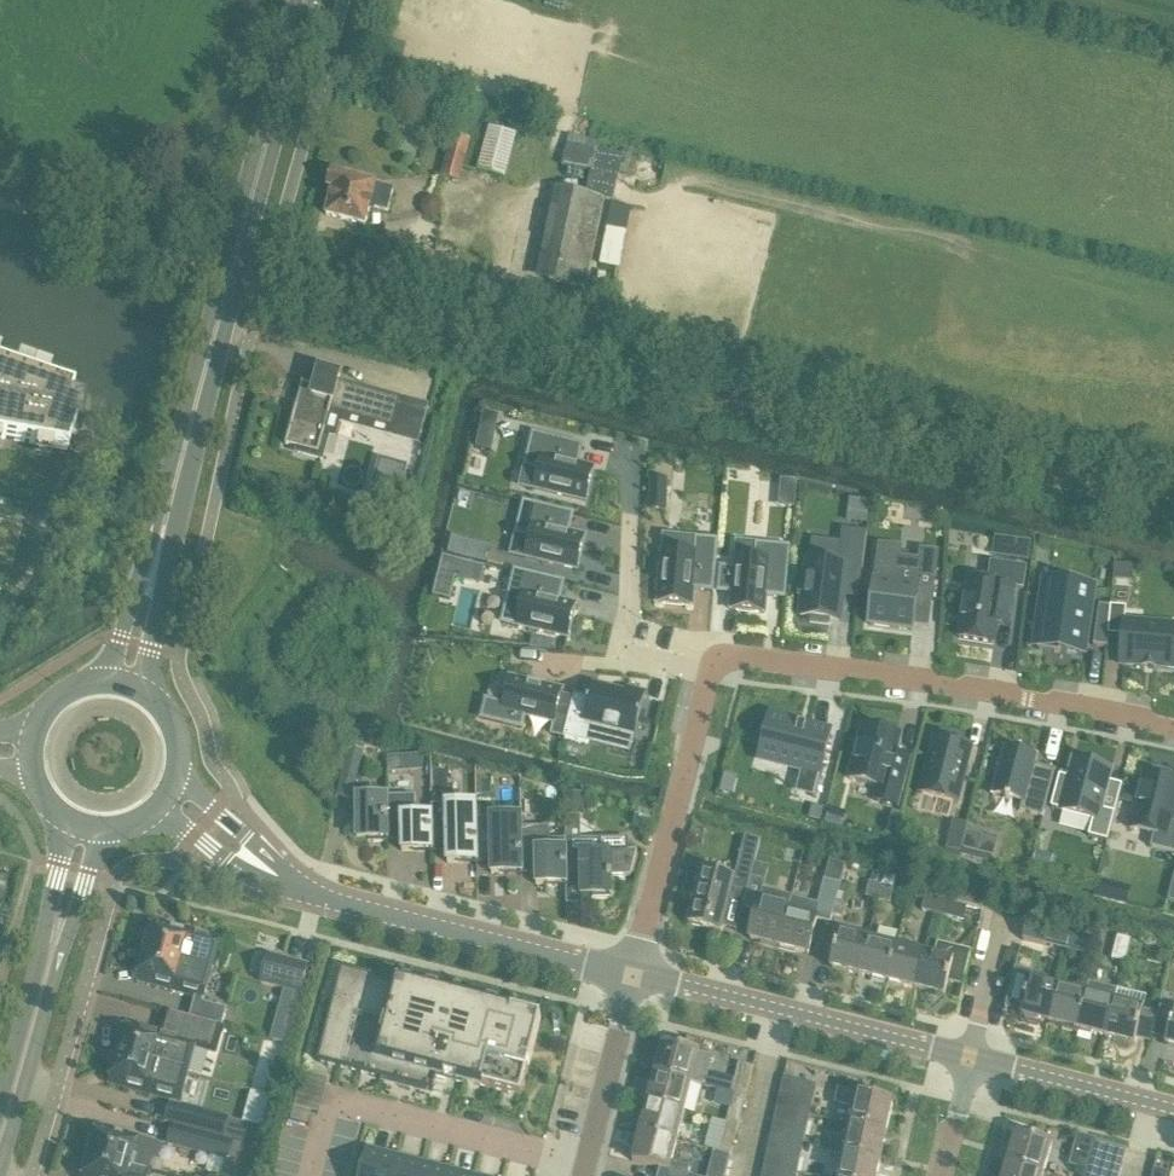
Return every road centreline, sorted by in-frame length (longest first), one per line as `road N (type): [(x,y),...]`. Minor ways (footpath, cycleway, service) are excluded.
road 1 (track): [(1173,505),(261,286),(0,203)]
road 2 (primary): [(160,544),(305,0)]
road 3 (residential): [(1173,726),(765,659),(723,661),(710,675)]
road 4 (tertiary): [(632,980),(288,883)]
road 5 (tertiary): [(970,1064),(632,980)]
road 6 (residential): [(635,469),(629,615),(619,654),(710,675)]
road 7 (tertiary): [(1173,1114),(970,1064)]
road 8 (residential): [(583,1175),(632,980)]
road 9 (primary): [(0,1138),(50,957)]
road 10 (residential): [(632,980),(672,820)]
road 11 (tertiary): [(288,883),(177,776)]
road 12 (residential): [(970,1064),(1005,914)]
road 13 (tertiary): [(159,808),(234,863),(288,883)]
road 14 (residential): [(710,675),(672,820)]
road 15 (primary): [(146,689),(160,544)]
road 16 (primary): [(160,544),(104,677)]
road 17 (primary): [(60,818),(50,957)]
road 18 (primary): [(50,957),(105,831)]

